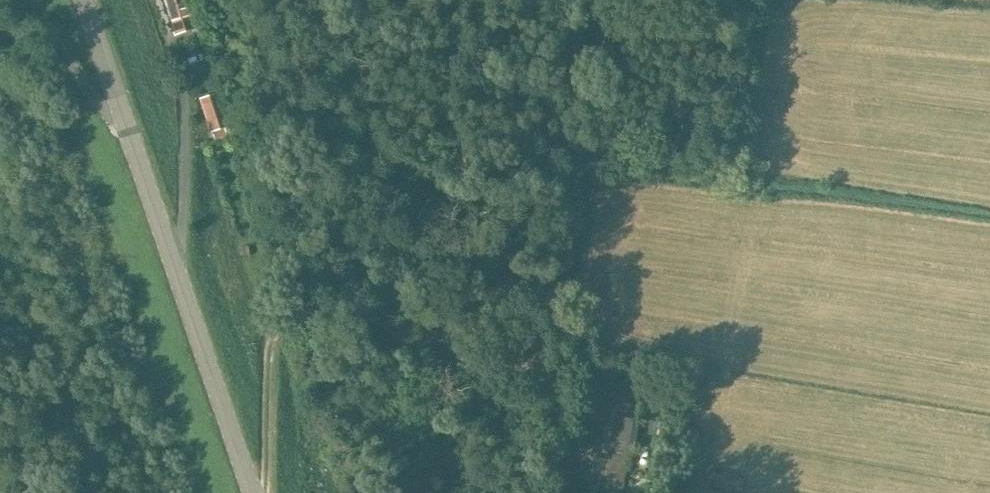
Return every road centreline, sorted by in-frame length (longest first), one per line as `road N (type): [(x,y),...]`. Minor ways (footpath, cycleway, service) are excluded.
road 1 (unclassified): [(251,492),(83,0)]

